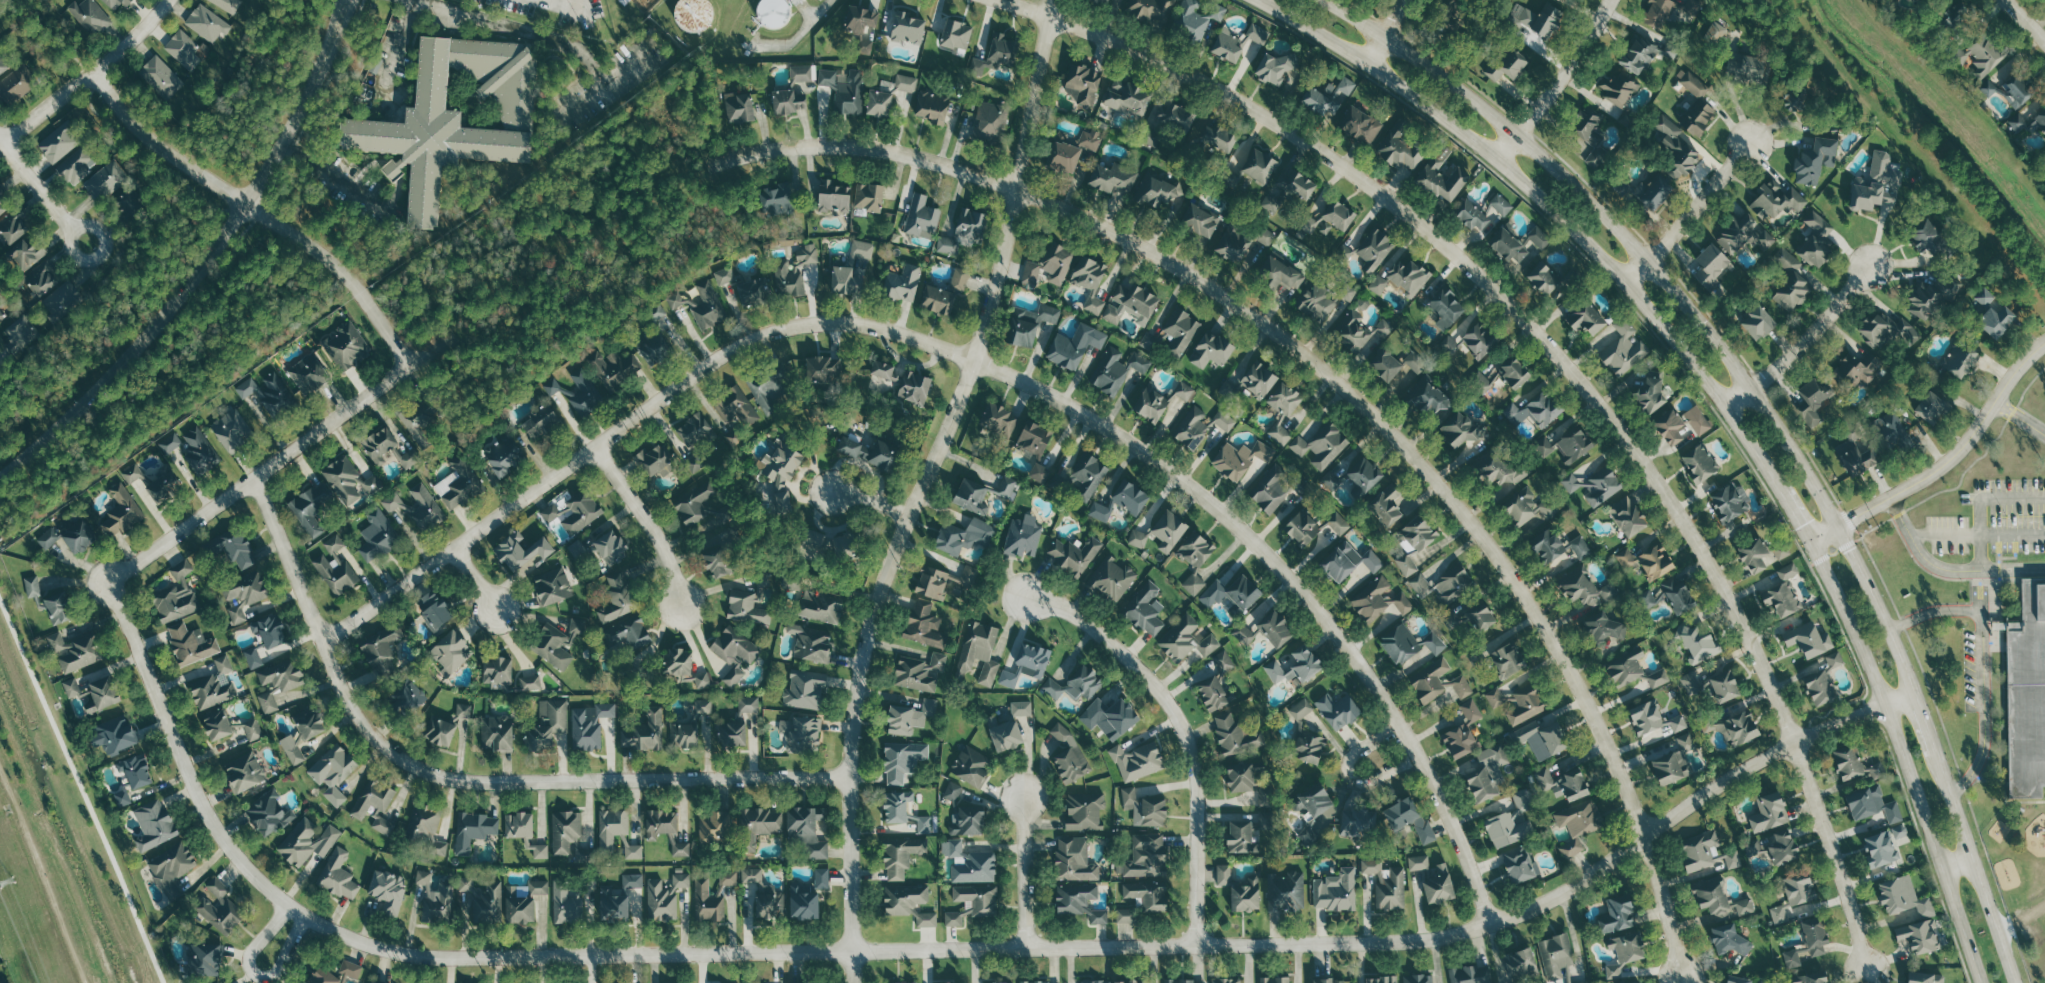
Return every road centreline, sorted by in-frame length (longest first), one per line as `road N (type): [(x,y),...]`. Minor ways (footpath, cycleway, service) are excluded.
road 1 (residential): [(1886,709),(1758,761),(1536,908),(1435,941),(411,956),(295,914),(220,837),(192,787),(109,578)]
road 2 (residential): [(323,640),(744,342),(786,328),(871,326),(1007,374),(1063,403),(1146,454),(1243,533),(1334,629),(1408,739),(1454,828),(1489,926)]
road 3 (residential): [(727,160),(861,147),(943,162),(1015,187),(1178,264),(1363,401),(1477,522),(1572,659),(1666,886),(1689,982)]
road 4 (residential): [(993,0),(1049,15),(1185,74),(1293,134),(1425,229),(1543,341),(1652,475),(1729,600),(1794,742),(1867,970)]
road 5 (secondary): [(2014,982),(1890,630),(1841,527),(1754,388),(1648,259),(1519,137),(1321,0)]
road 6 (residential): [(1053,0),(975,362),(868,631),(849,778),(852,953)]
road 7 (residential): [(849,778),(481,784),(412,766),(348,705),(254,477)]
road 8 (secondary): [(1257,0),(1366,63),(1535,190),(1664,325),(1783,491)]
road 9 (tertiary): [(0,480),(61,431),(185,292),(278,158),(343,0)]
road 10 (secondary): [(1812,546),(1886,709),(1982,982)]
road 11 (residential): [(1197,945),(1197,776),(1184,725),(1147,672),(1090,625),(1025,597)]
road 12 (residential): [(453,334),(109,578)]
road 13 (residential): [(1812,546),(1948,466),(2044,344)]
road 14 (residential): [(407,364),(344,270),(247,204)]
road 15 (residential): [(159,0),(91,74),(2,143)]
road 16 (residential): [(91,74),(164,150),(247,204)]
road 17 (residential): [(1729,409),(1821,326),(1871,266)]
road 18 (residential): [(1500,159),(1612,0)]
road 19 (residential): [(1626,282),(1750,144)]
road 20 (residential): [(594,448),(672,567),(684,608)]
road 21 (residential): [(1027,947),(1026,799)]
road 22 (residential): [(0,140),(82,245)]

